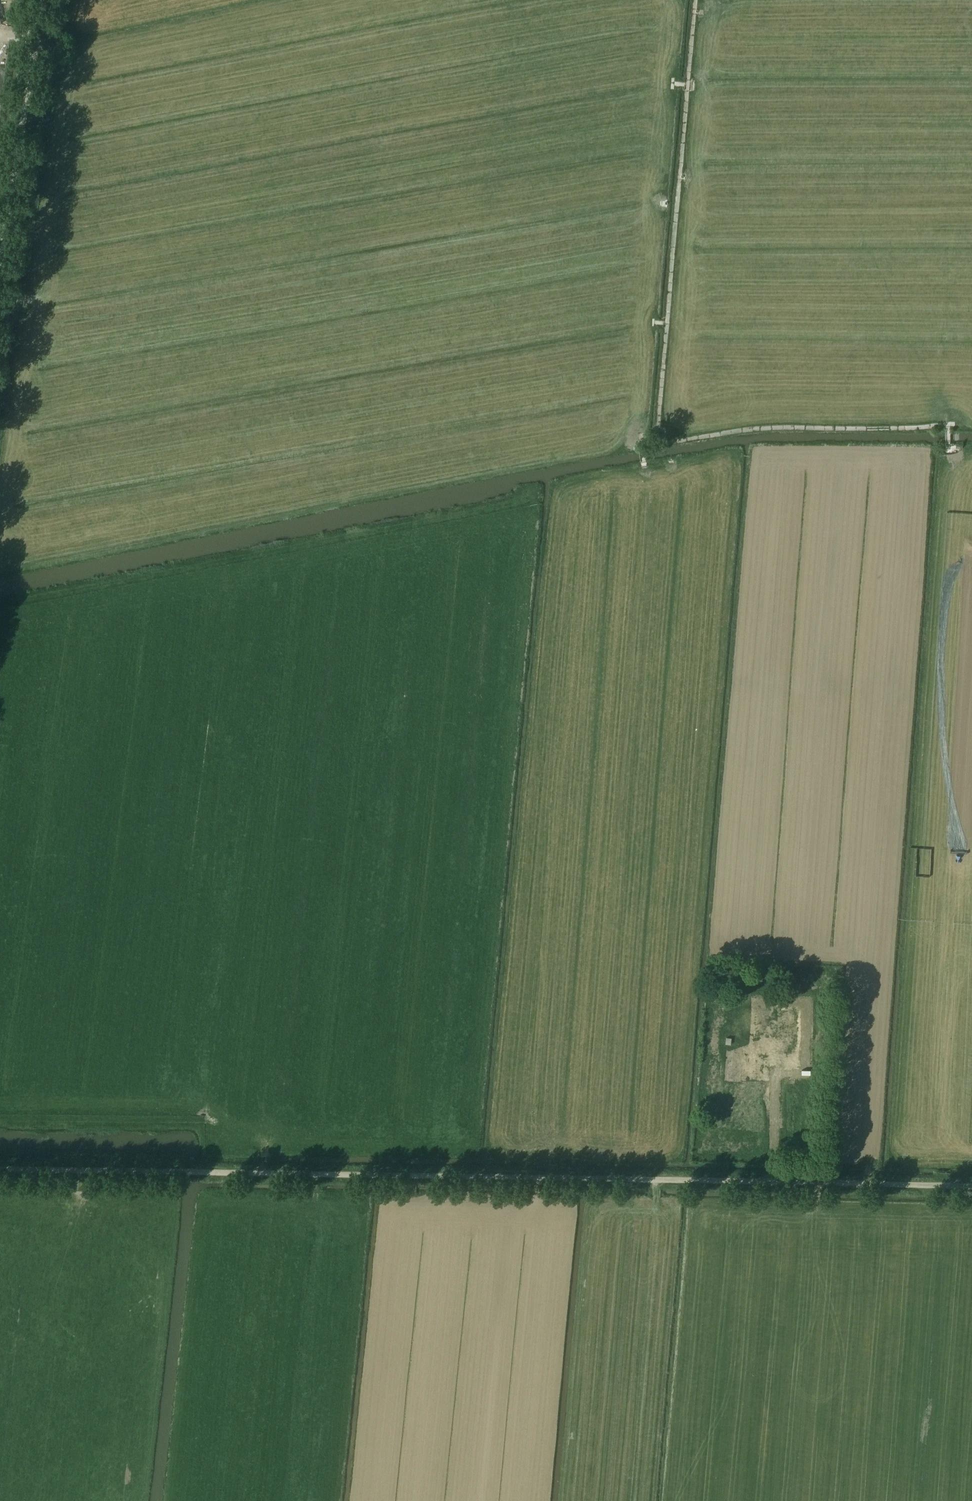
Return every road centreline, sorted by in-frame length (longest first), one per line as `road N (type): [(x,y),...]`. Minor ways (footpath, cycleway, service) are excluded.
road 1 (unclassified): [(971,1187),(0,1167)]
road 2 (unclassified): [(0,258),(43,0)]

